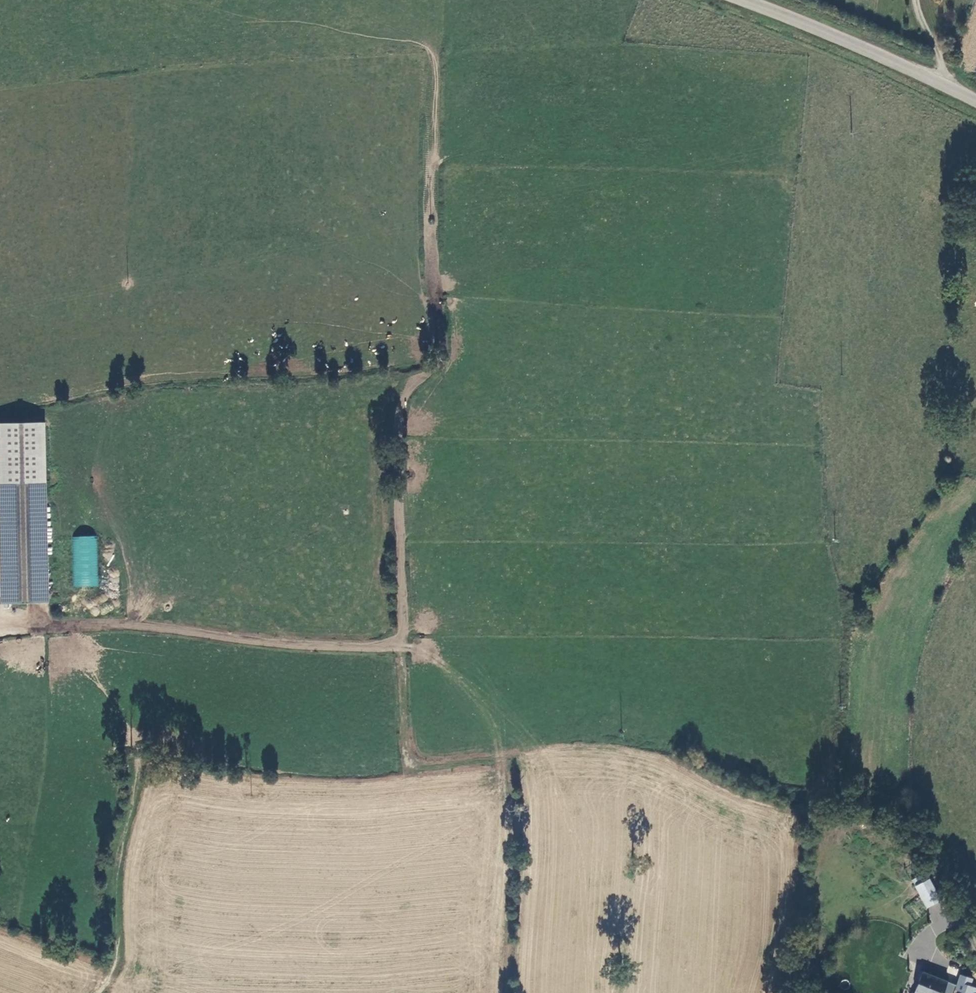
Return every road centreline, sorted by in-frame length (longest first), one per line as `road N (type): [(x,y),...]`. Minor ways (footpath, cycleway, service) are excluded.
road 1 (track): [(508,760),(402,762),(397,642),(116,622),(0,630)]
road 2 (unclassified): [(740,0),(975,103)]

